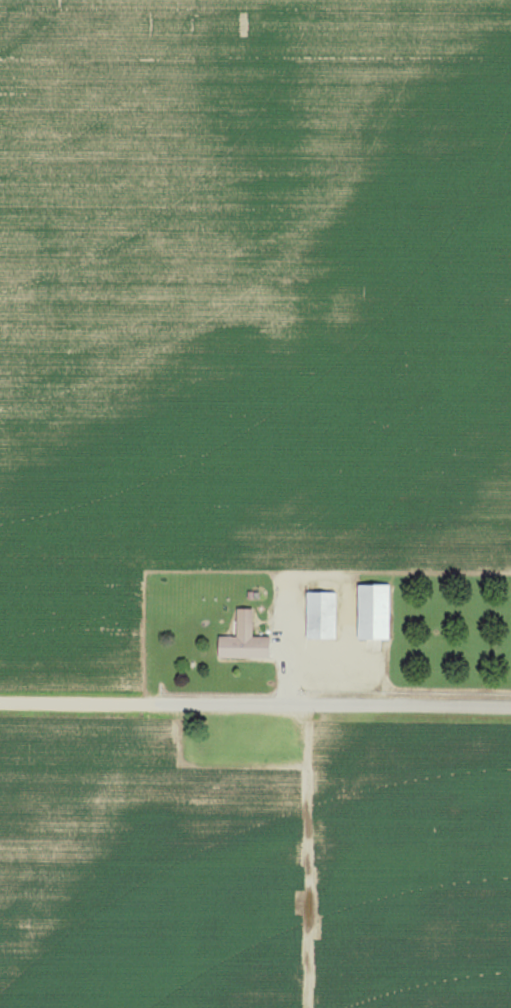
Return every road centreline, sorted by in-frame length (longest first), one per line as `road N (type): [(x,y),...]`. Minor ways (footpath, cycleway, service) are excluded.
road 1 (residential): [(510,710),(0,701)]

